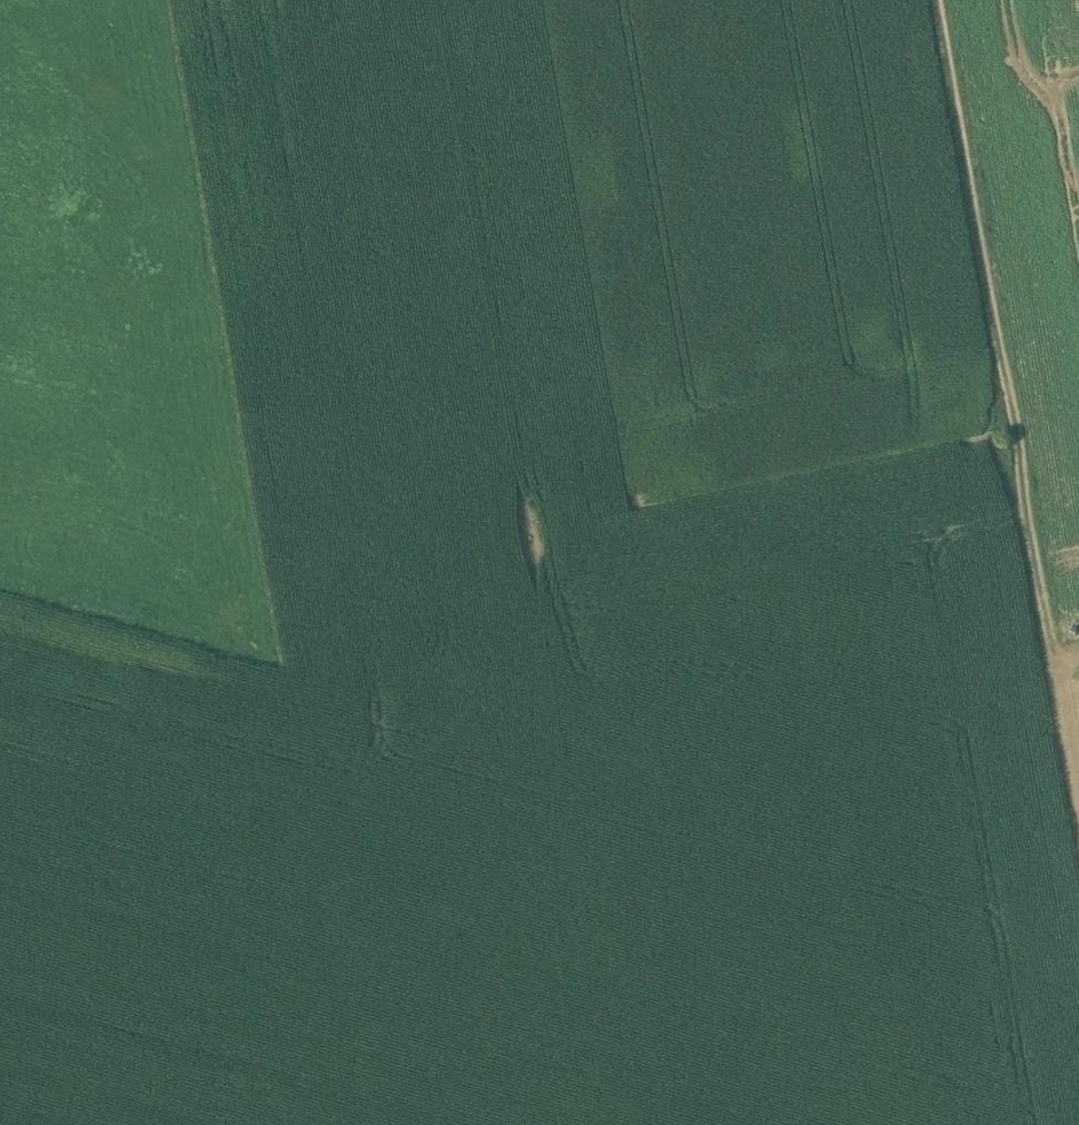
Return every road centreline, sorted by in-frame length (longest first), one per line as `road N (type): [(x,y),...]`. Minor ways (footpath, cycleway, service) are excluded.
road 1 (track): [(939,0),(1051,644)]

